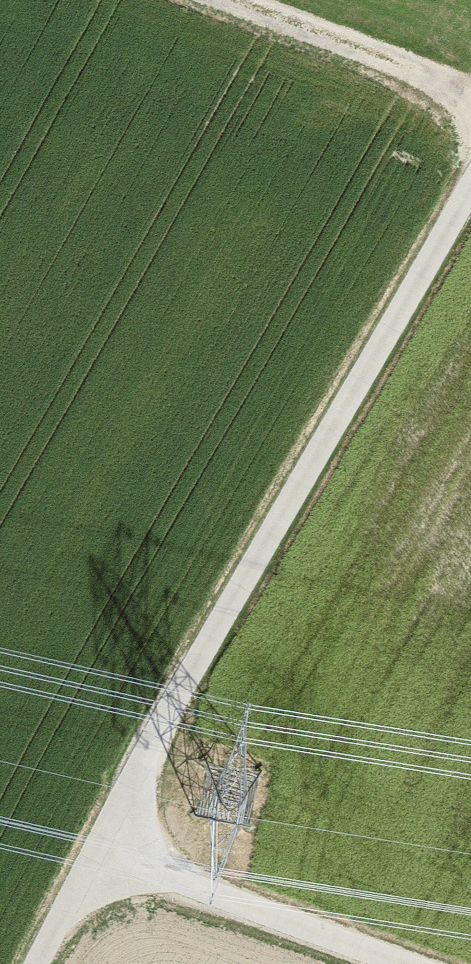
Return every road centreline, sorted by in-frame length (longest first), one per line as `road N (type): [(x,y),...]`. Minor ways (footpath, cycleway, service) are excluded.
road 1 (residential): [(43,963),(470,161)]
road 2 (track): [(401,963),(99,850)]
road 3 (track): [(470,98),(208,0)]

